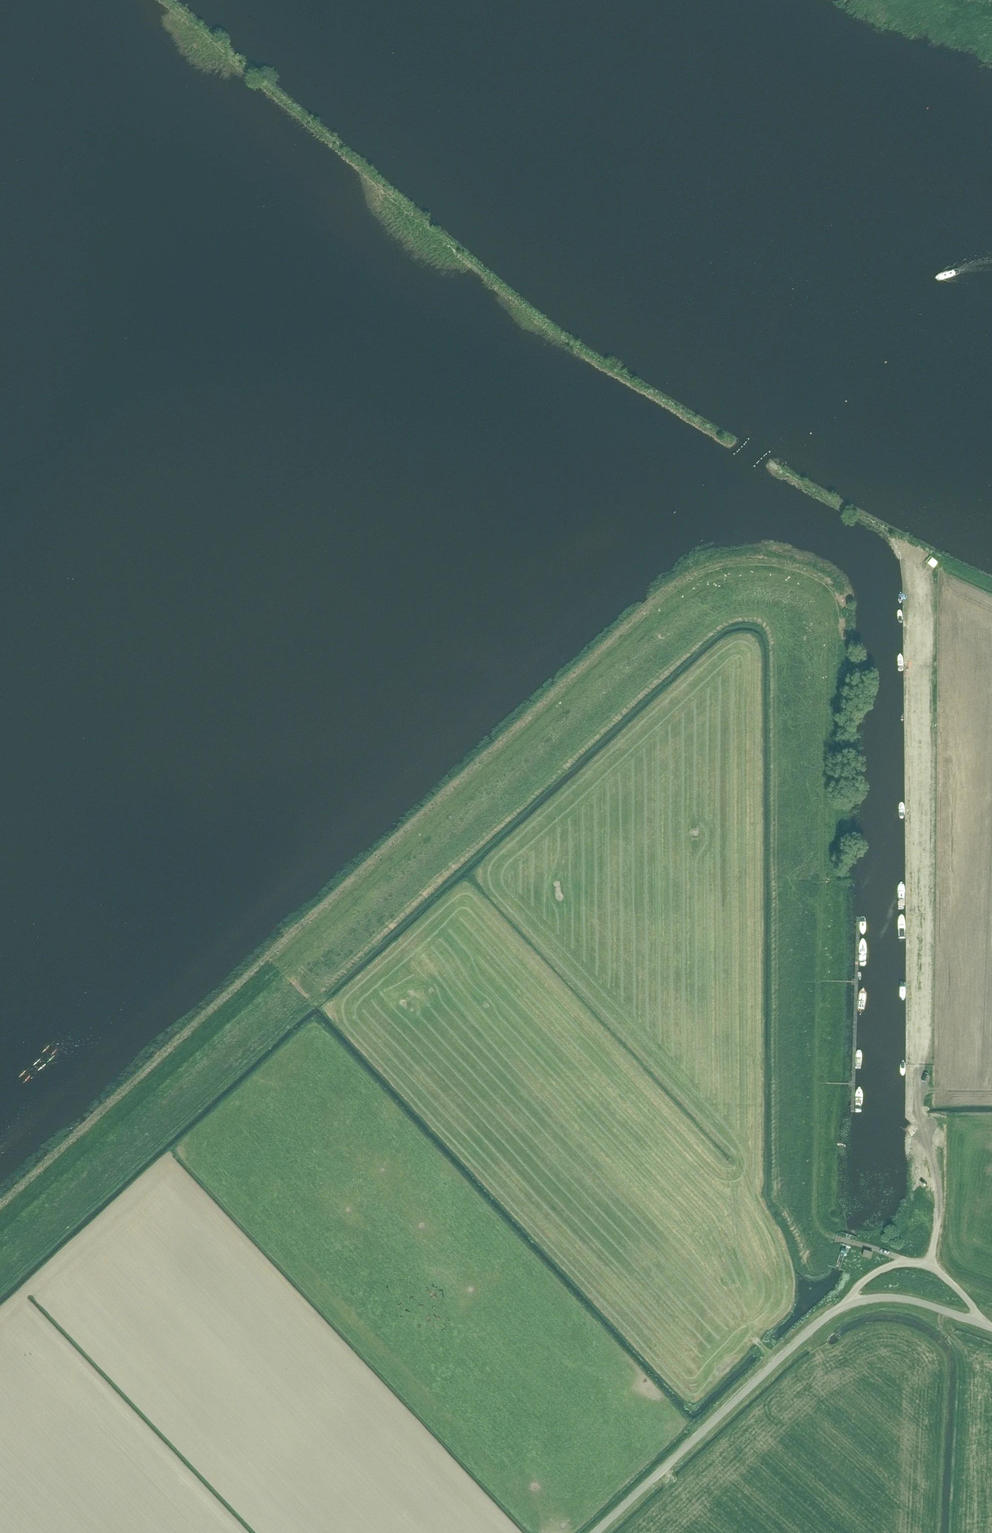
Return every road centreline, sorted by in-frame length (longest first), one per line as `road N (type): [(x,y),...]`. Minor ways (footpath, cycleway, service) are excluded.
road 1 (unclassified): [(836,1308),(595,1532)]
road 2 (unclassified): [(983,1325),(939,1271),(918,1263),(888,1265),(836,1308)]
road 3 (unclassified): [(983,1325),(905,1298),(836,1308)]

